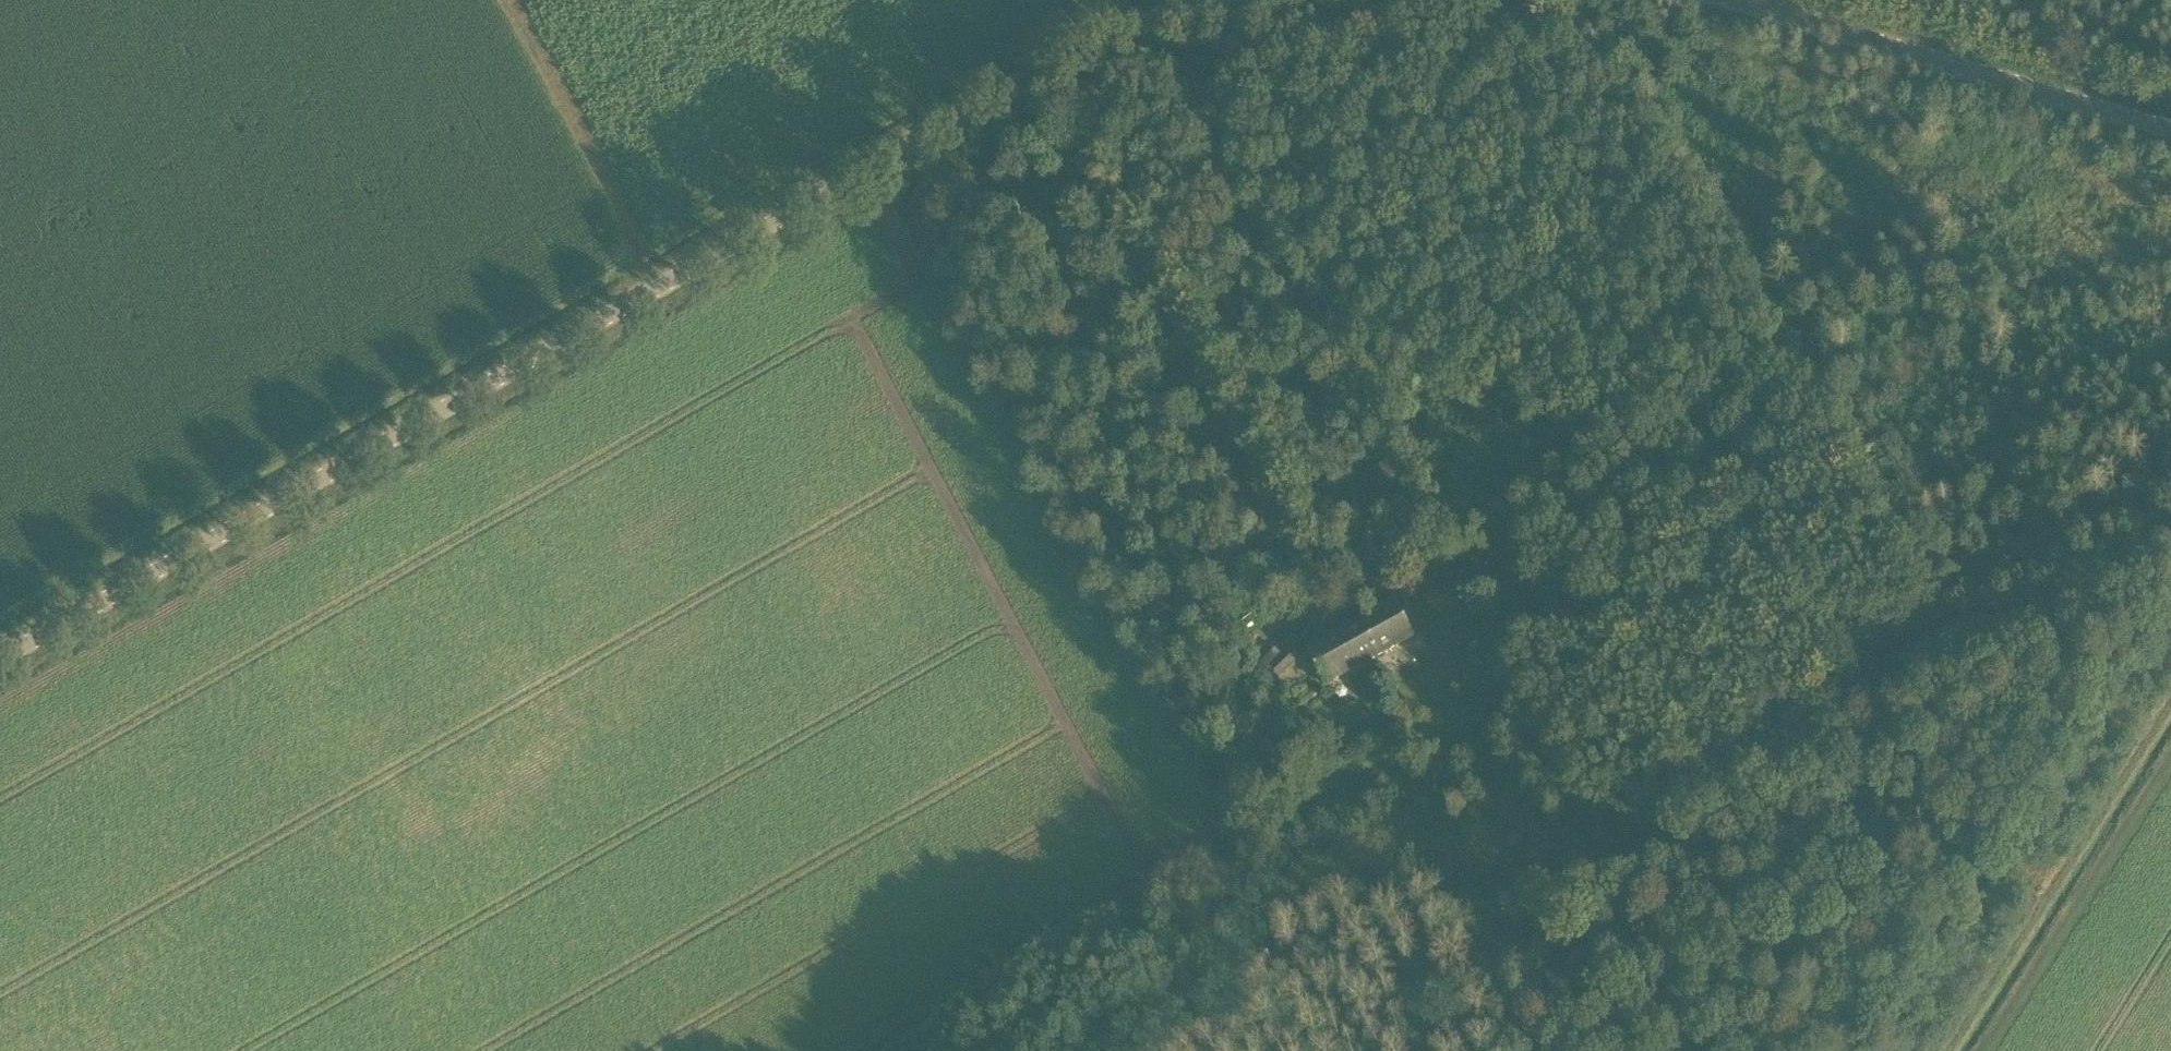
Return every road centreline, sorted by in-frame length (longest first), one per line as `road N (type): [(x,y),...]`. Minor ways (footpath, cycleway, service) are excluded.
road 1 (unclassified): [(1188,0),(1086,42),(0,661)]
road 2 (unclassified): [(2170,124),(1779,0)]

